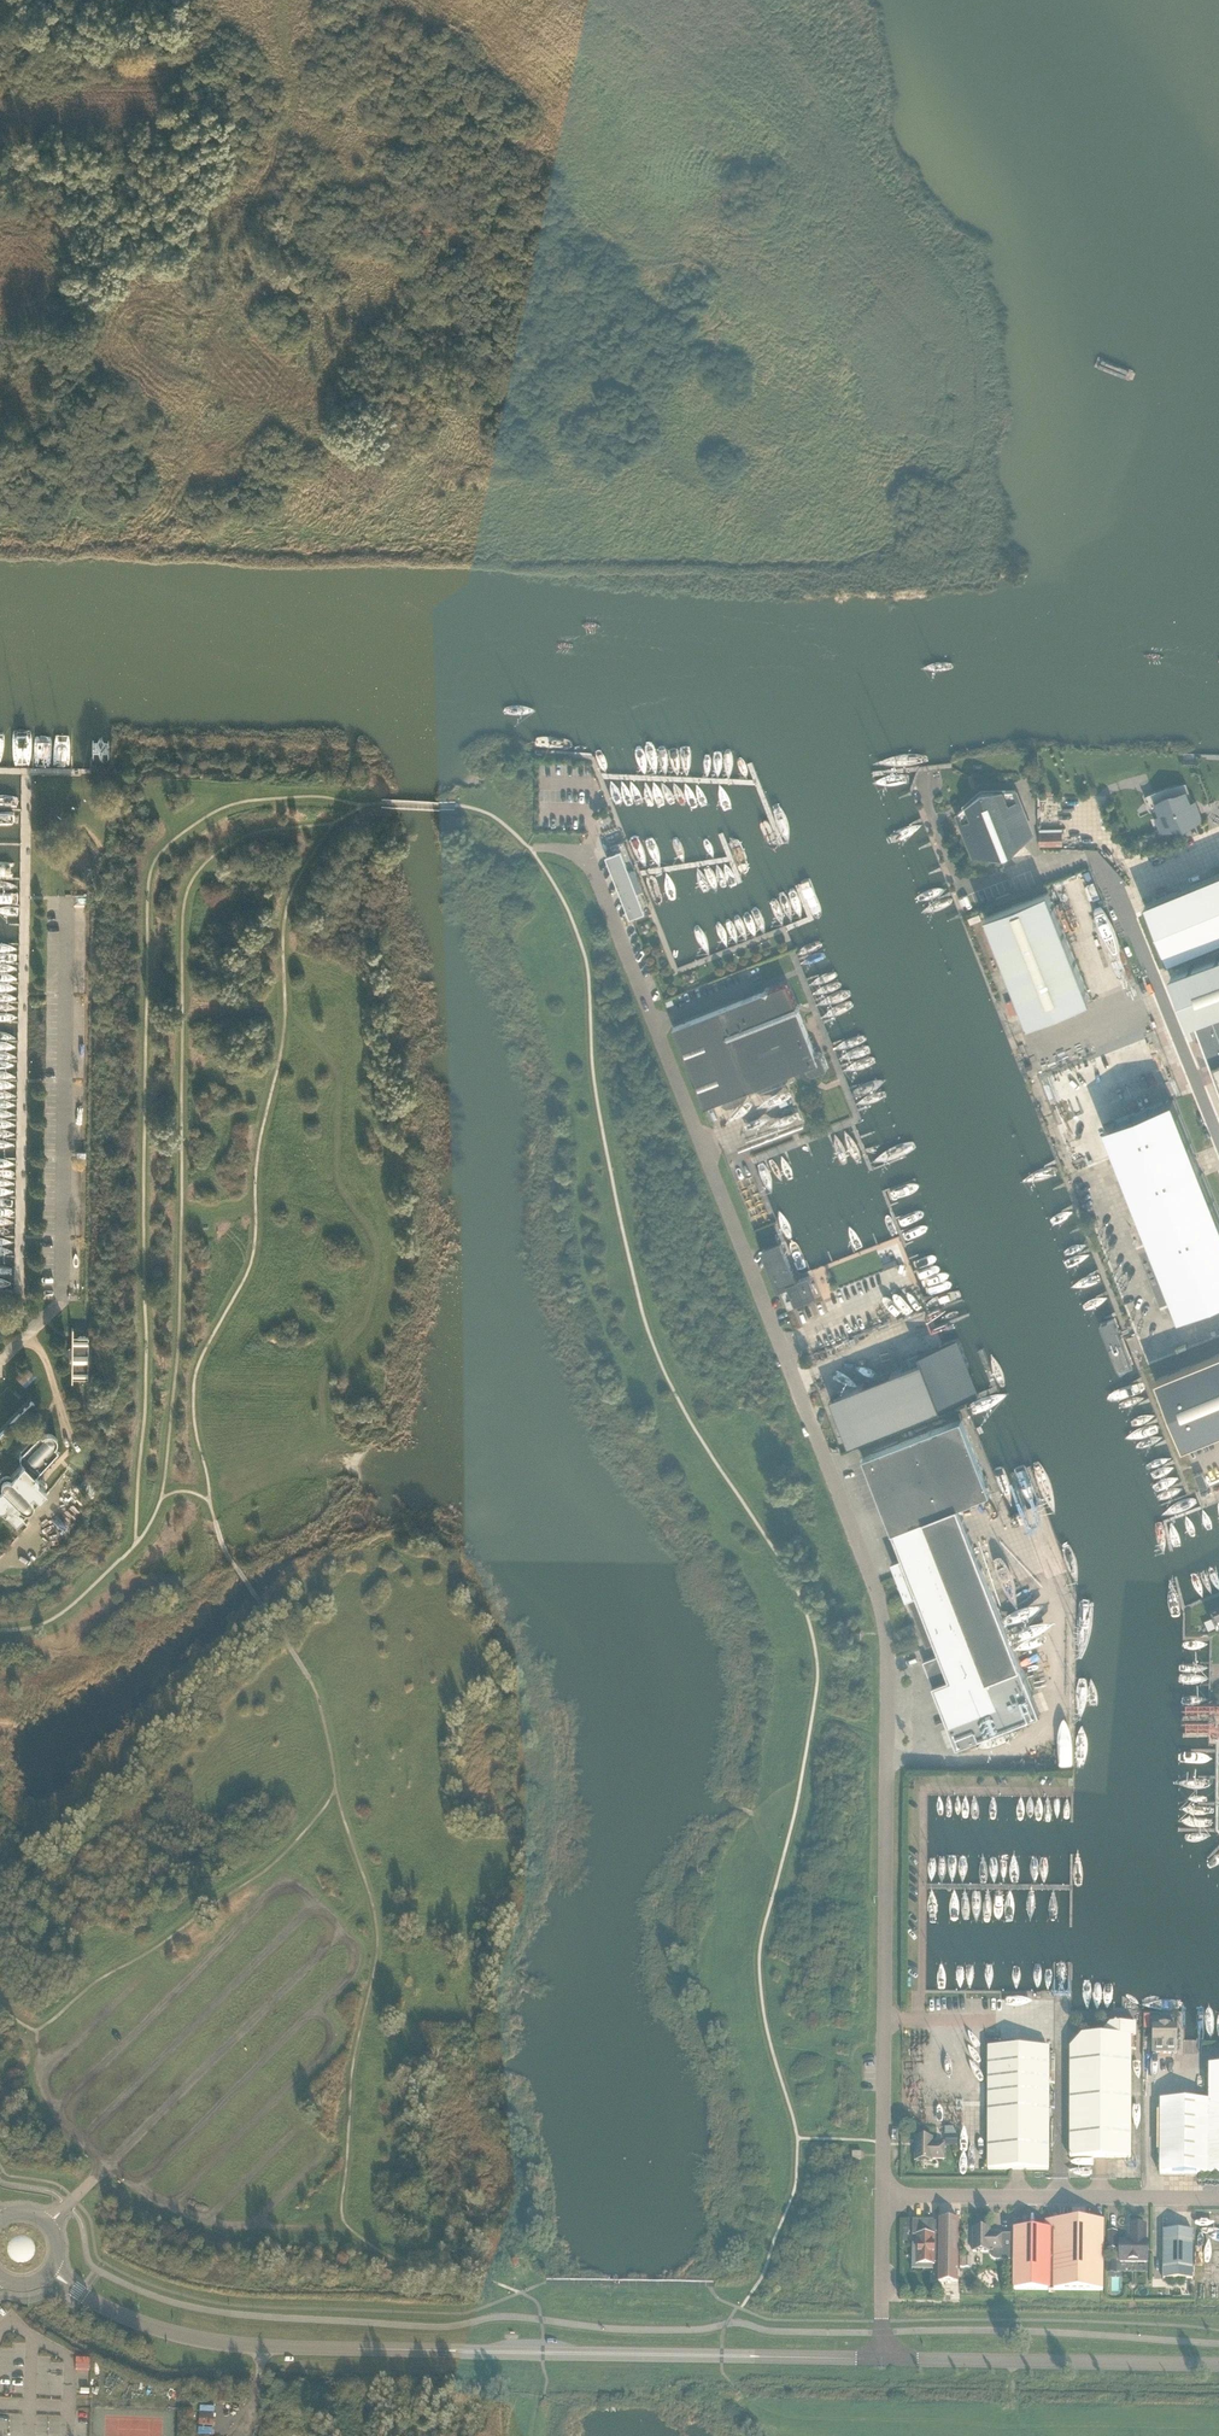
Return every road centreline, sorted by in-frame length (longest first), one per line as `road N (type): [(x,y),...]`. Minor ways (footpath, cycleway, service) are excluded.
road 1 (unclassified): [(883,2195),(882,1613),(774,1354),(594,869),(567,849),(528,846)]
road 2 (tertiary): [(884,2357),(267,2348),(152,2328),(50,2272)]
road 3 (unclassified): [(883,2195),(1218,2198)]
road 4 (tertiary): [(884,2357),(1218,2363)]
road 5 (unclassified): [(1218,1154),(1104,869)]
road 6 (unclassified): [(884,2357),(883,2195)]

